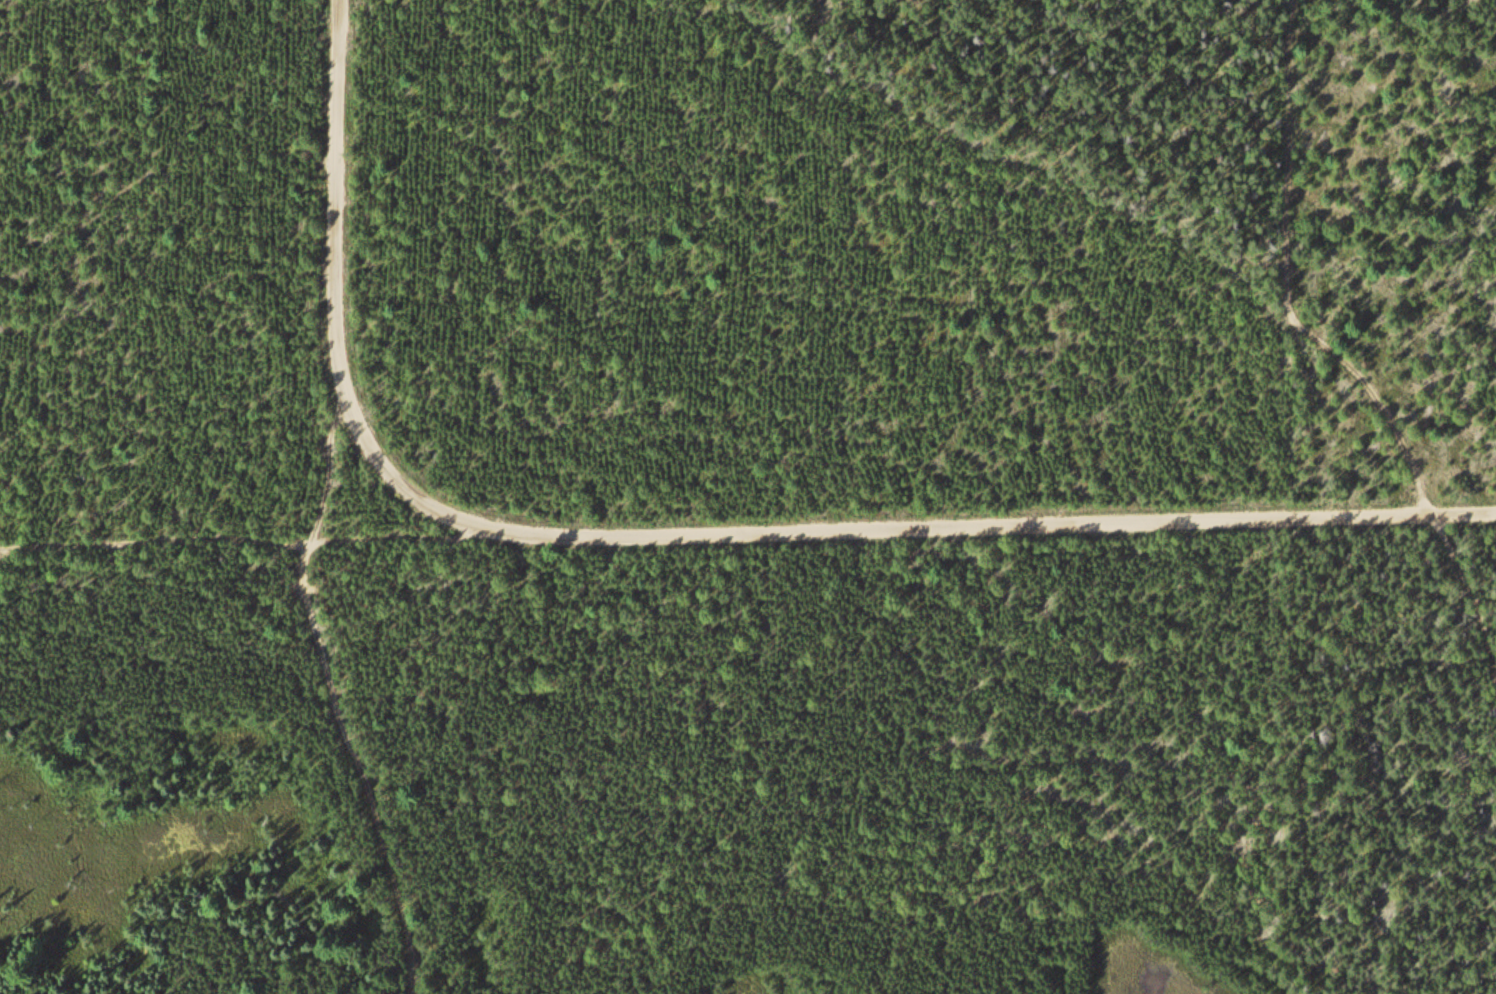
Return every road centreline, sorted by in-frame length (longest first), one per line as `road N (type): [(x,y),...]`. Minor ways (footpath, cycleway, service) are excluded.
road 1 (residential): [(1495,509),(599,532),(500,526),(434,501),(390,466),(353,421),(340,311),(341,0)]
road 2 (track): [(1495,677),(1478,599),(1432,511),(1385,384),(1301,311),(1240,273),(842,96),(712,0)]
road 3 (track): [(351,404),(326,465),(311,547),(318,631),(388,876),(405,993)]
road 4 (track): [(500,526),(439,545),(0,554)]

